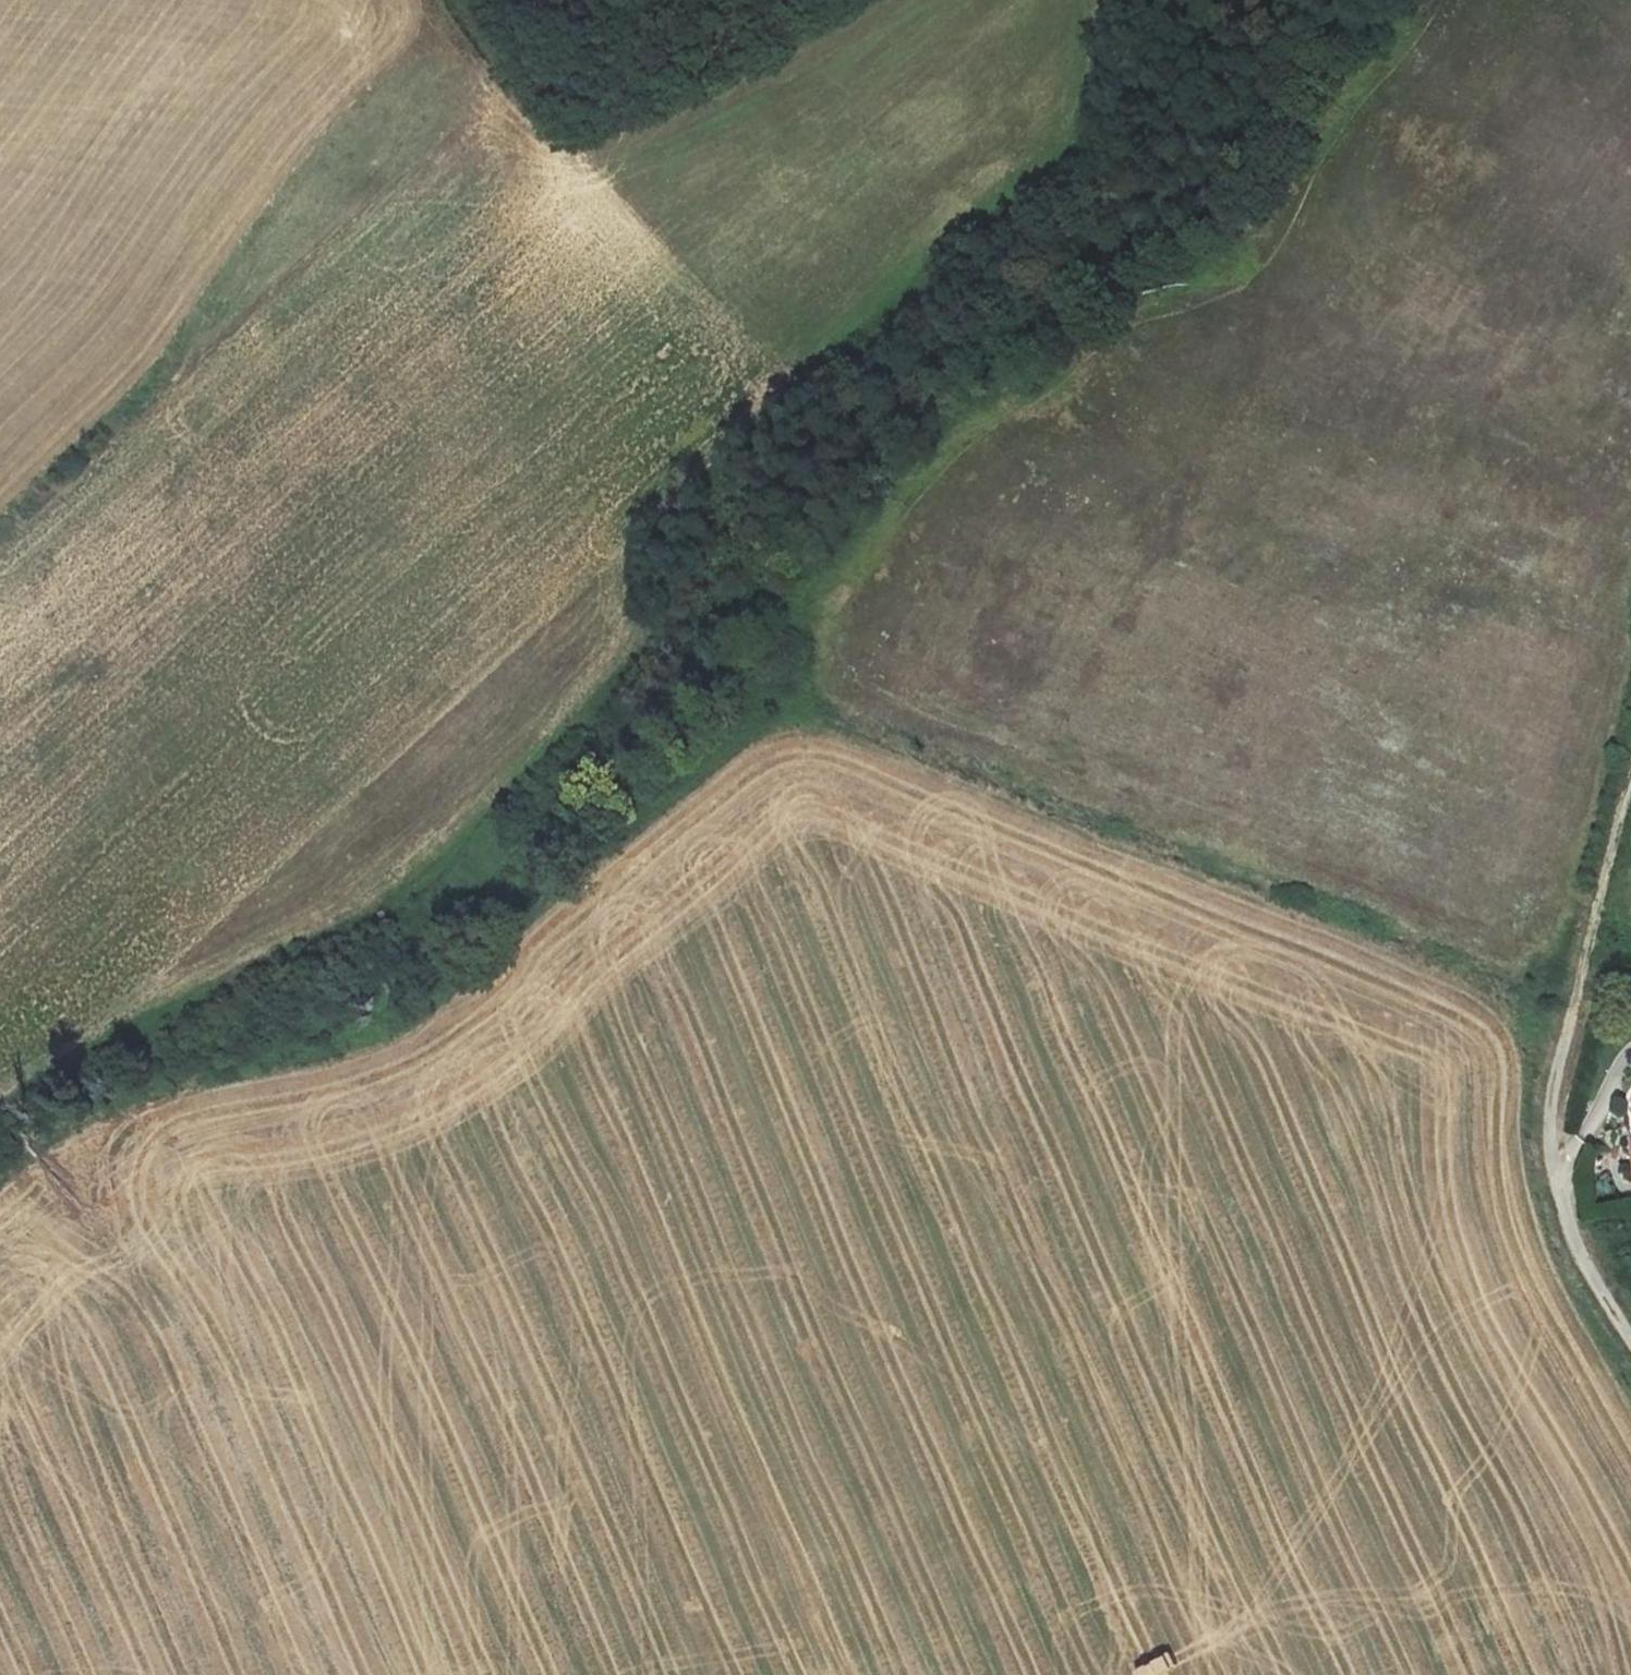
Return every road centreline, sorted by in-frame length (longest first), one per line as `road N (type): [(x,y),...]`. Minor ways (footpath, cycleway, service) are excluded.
road 1 (track): [(1553,1099),(1630,794)]
road 2 (residential): [(1630,1340),(1569,1235),(1552,1160),(1553,1099)]

